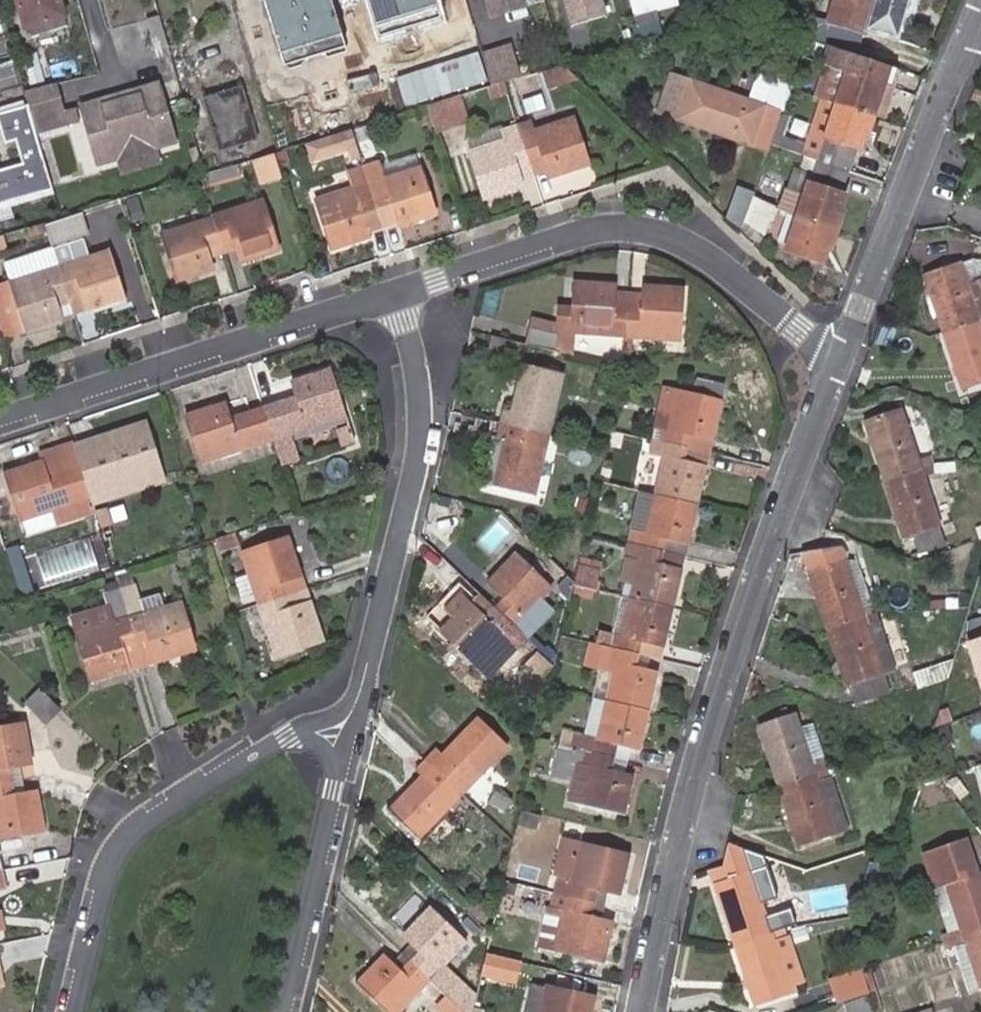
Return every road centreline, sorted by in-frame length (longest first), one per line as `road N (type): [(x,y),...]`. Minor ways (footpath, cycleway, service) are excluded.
road 1 (residential): [(642,1011),(700,761),(839,366)]
road 2 (residential): [(839,366),(740,281),(666,233),(589,231),(394,296)]
road 3 (residential): [(357,705),(287,737),(127,839),(105,883),(71,1011)]
road 4 (residential): [(357,705),(422,432),(416,359),(394,296)]
road 5 (residential): [(394,296),(0,409)]
road 6 (residential): [(839,366),(969,36)]
road 7 (residential): [(281,1011),(357,705)]

